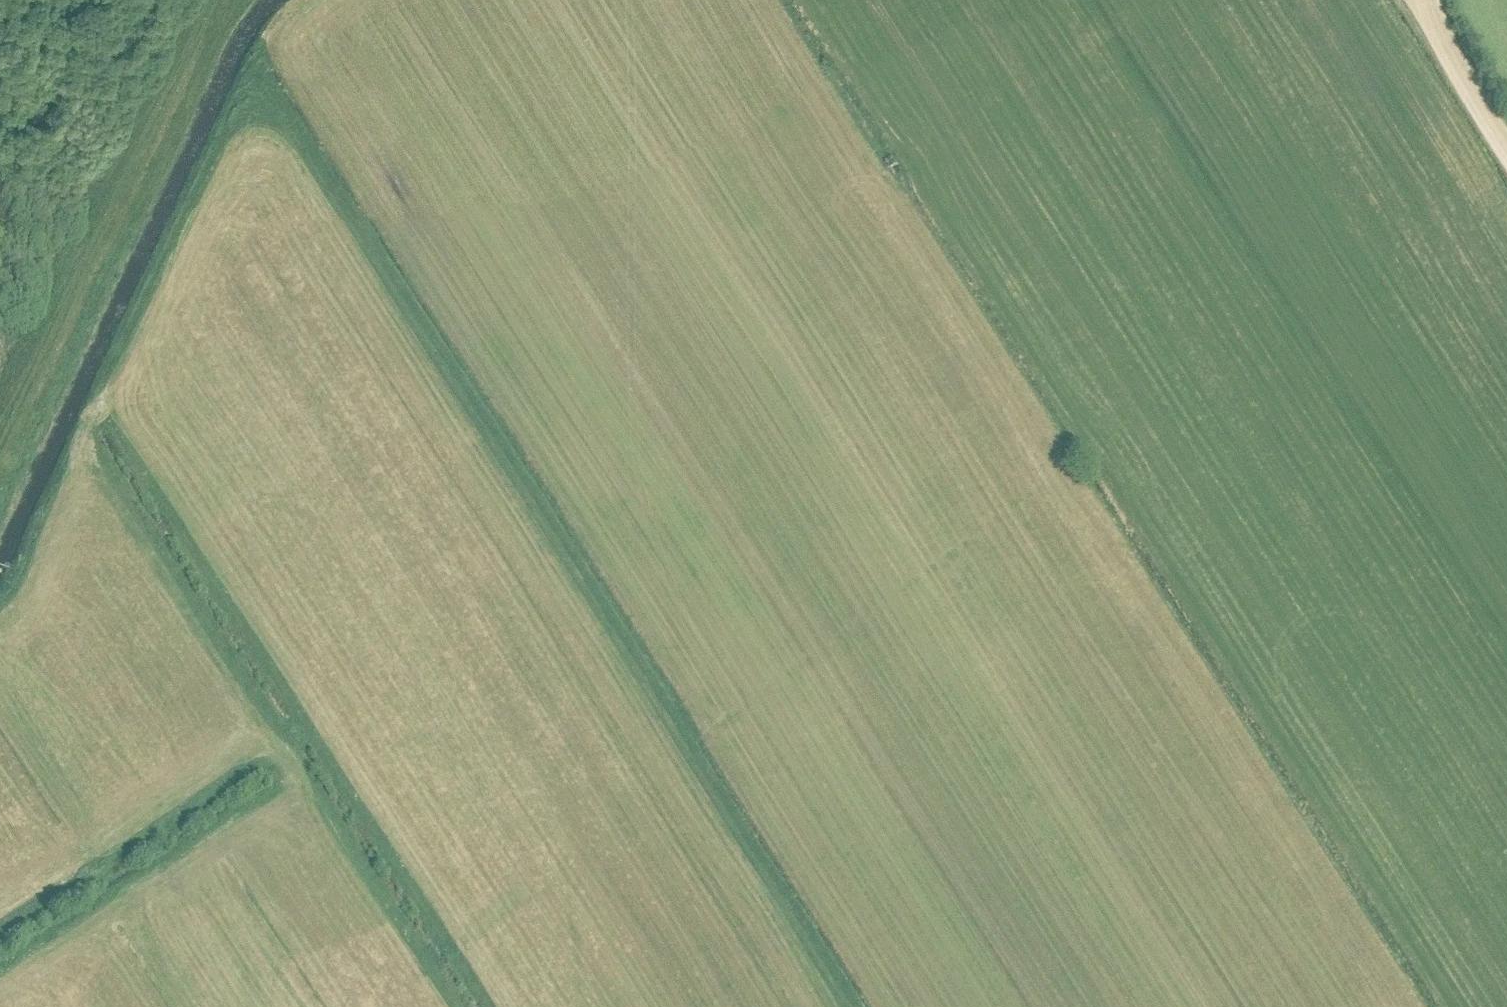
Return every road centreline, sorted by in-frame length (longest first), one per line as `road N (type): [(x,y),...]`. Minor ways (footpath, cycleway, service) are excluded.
road 1 (track): [(0,434),(207,0)]

